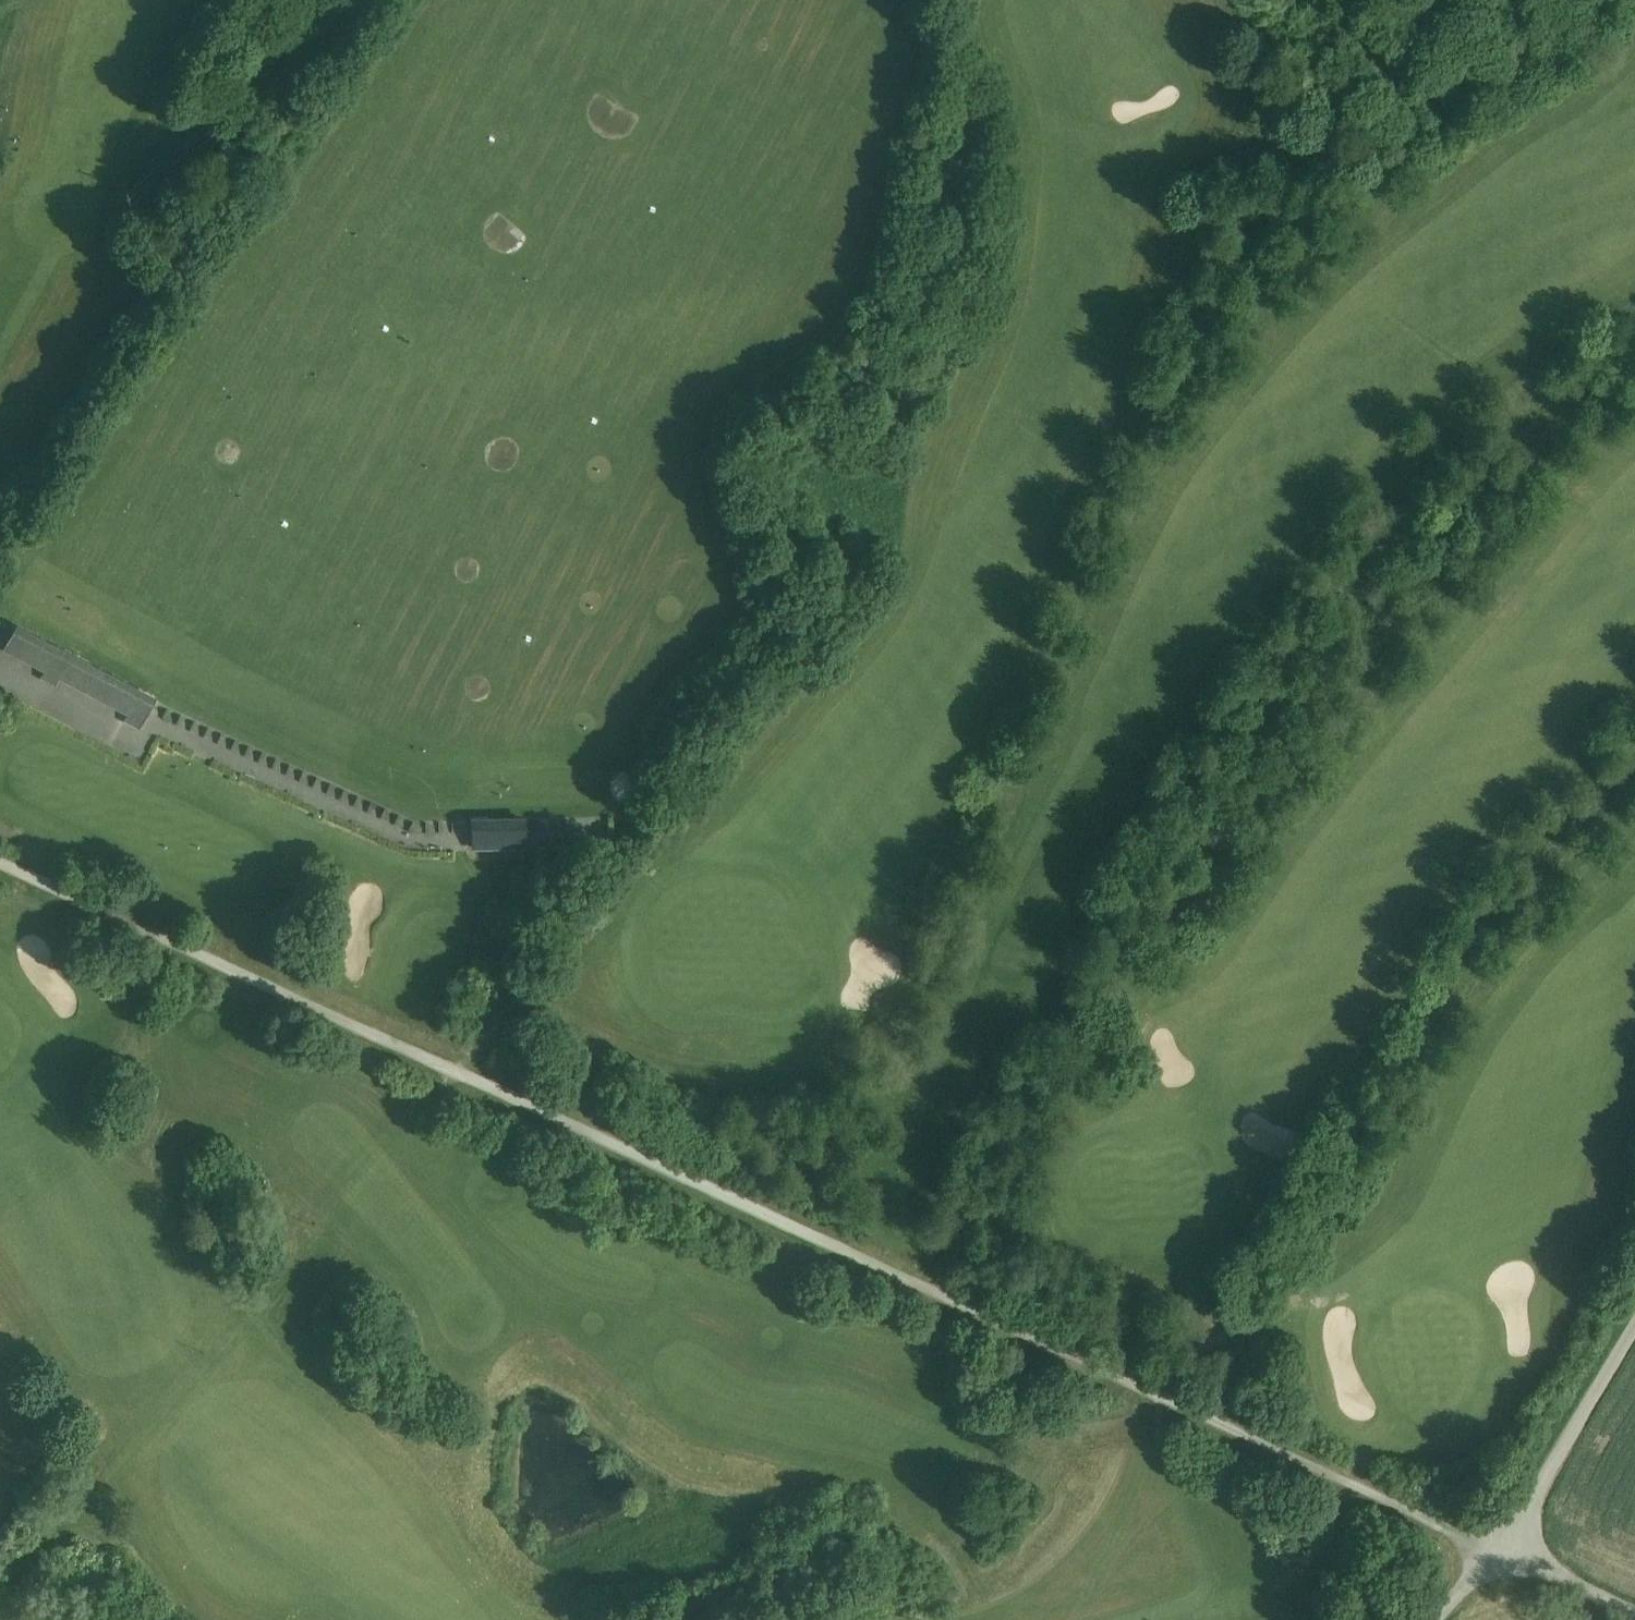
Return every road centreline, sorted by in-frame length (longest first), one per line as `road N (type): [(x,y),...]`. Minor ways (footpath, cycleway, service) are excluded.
road 1 (track): [(1503,1553),(0,860)]
road 2 (residential): [(1503,1553),(1634,1329)]
road 3 (unclassified): [(1634,1613),(1503,1553)]

